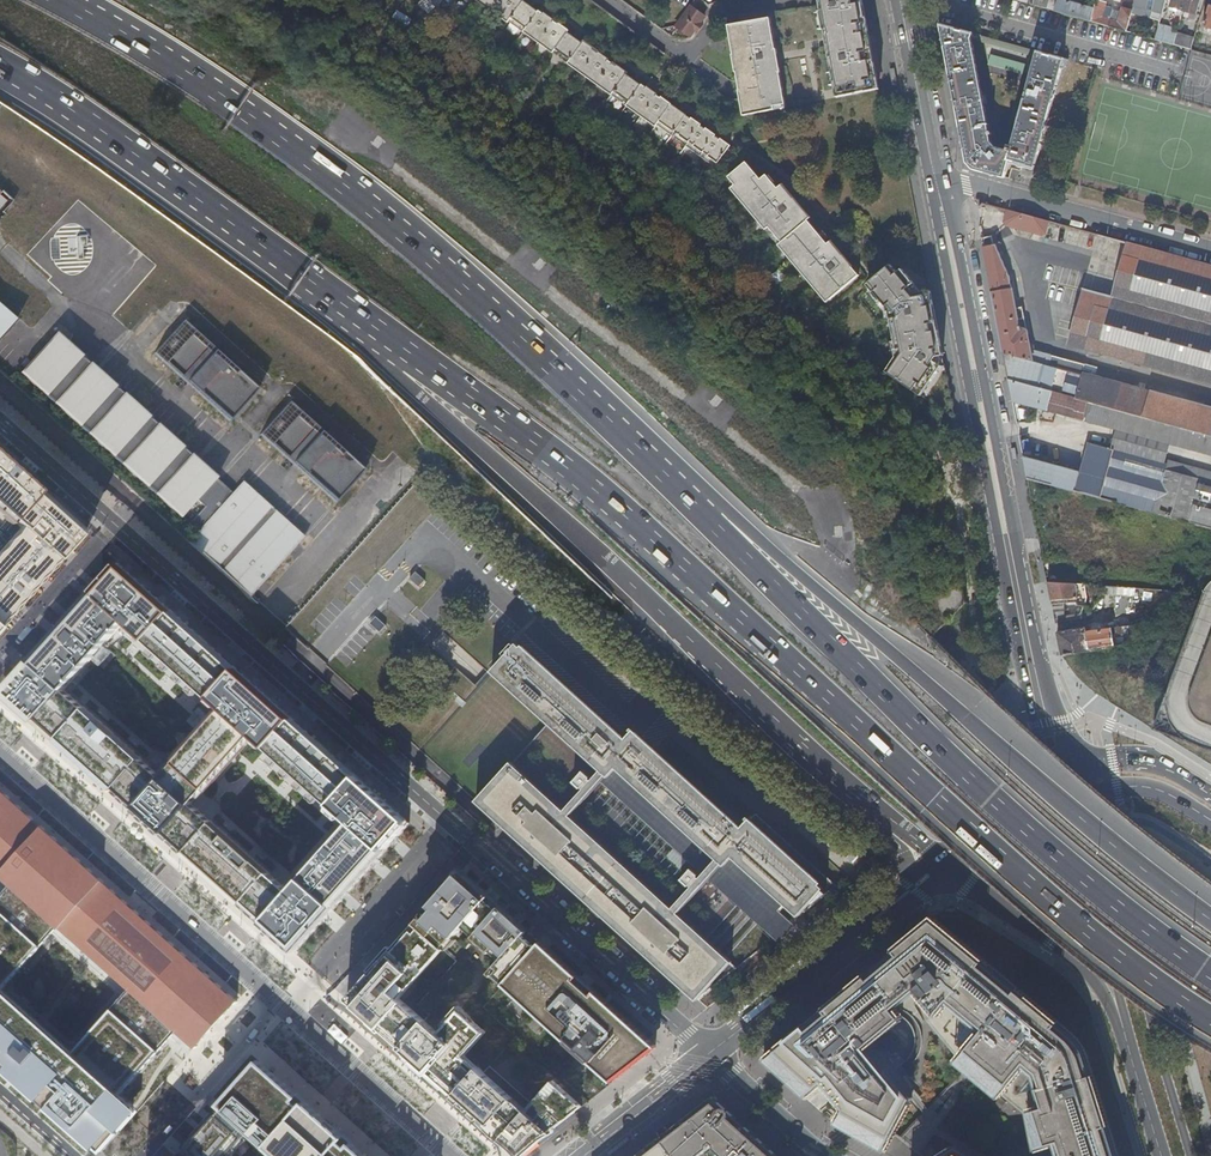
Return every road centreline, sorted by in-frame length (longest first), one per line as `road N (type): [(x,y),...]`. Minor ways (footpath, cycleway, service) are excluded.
road 1 (motorway): [(406,354),(599,495),(1055,899),(1210,1019)]
road 2 (residential): [(0,421),(710,1053)]
road 3 (motorway): [(661,474),(378,212),(187,76),(60,0)]
road 4 (motorway): [(1210,972),(979,788),(661,474)]
road 5 (motorway): [(406,354),(411,387),(864,806),(936,861)]
road 6 (motorway): [(1210,916),(720,504),(661,474)]
road 7 (residential): [(449,1155),(0,754)]
road 8 (motorway): [(0,66),(101,129),(406,354)]
road 9 (primary): [(970,387),(1020,643),(1061,788)]
road 10 (primary): [(1077,780),(1038,655),(985,384)]
road 11 (primary): [(895,0),(970,387)]
road 12 (primary): [(1189,1155),(1077,780)]
road 13 (secondary): [(936,861),(710,1053)]
road 14 (residential): [(1210,251),(941,178)]
road 15 (secondary): [(936,861),(1096,985),(1126,1038)]
road 16 (primary): [(1061,788),(1126,1038)]
road 17 (primary): [(985,384),(941,178)]
road 18 (primary): [(941,178),(907,0)]
road 19 (secondary): [(710,1053),(576,1155)]
road 20 (residential): [(710,1053),(828,1155)]
road 21 (primary): [(1210,794),(1146,760),(1112,757),(1077,780)]
road 22 (secondary): [(936,861),(1061,788)]
road 23 (primary): [(1077,780),(1152,788),(1210,821)]
road 24 (primary): [(1126,1038),(1162,1155)]

